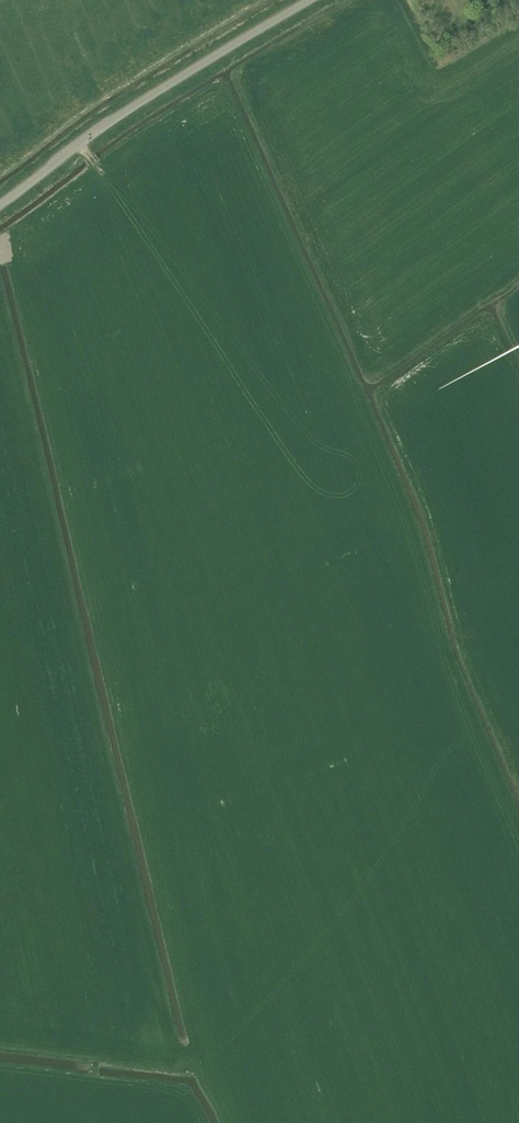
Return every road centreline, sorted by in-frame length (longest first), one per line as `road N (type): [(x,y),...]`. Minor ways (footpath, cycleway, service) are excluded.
road 1 (unclassified): [(0,204),(110,122),(310,0)]

